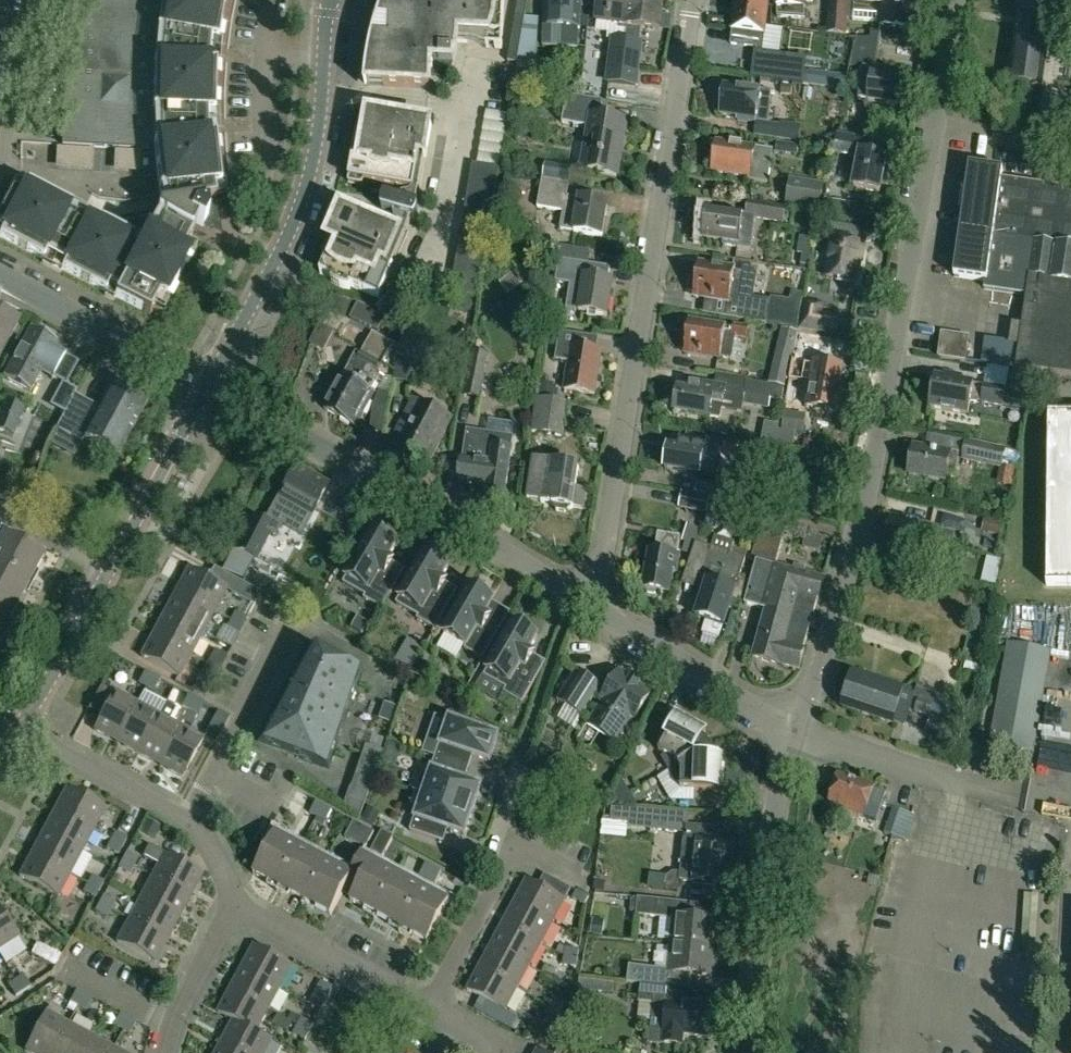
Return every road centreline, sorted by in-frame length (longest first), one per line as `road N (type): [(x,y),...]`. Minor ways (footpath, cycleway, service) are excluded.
road 1 (residential): [(801,736),(861,501),(961,0)]
road 2 (residential): [(596,605),(685,0)]
road 3 (residential): [(596,605),(208,385)]
road 4 (secondary): [(208,385),(299,213),(313,164),(331,0)]
road 5 (residential): [(748,1052),(750,959),(769,838),(801,736)]
road 6 (residential): [(425,1008),(521,843),(587,883)]
road 7 (residential): [(801,736),(596,605)]
road 8 (residential): [(208,385),(0,277)]
road 9 (residential): [(425,1008),(232,904)]
road 10 (residential): [(190,822),(280,635)]
road 11 (secondary): [(108,562),(208,385)]
road 12 (residential): [(190,822),(19,728)]
road 13 (secondary): [(19,728),(108,562)]
road 14 (residential): [(0,171),(28,0)]
road 15 (residential): [(162,1052),(177,1006),(232,904)]

